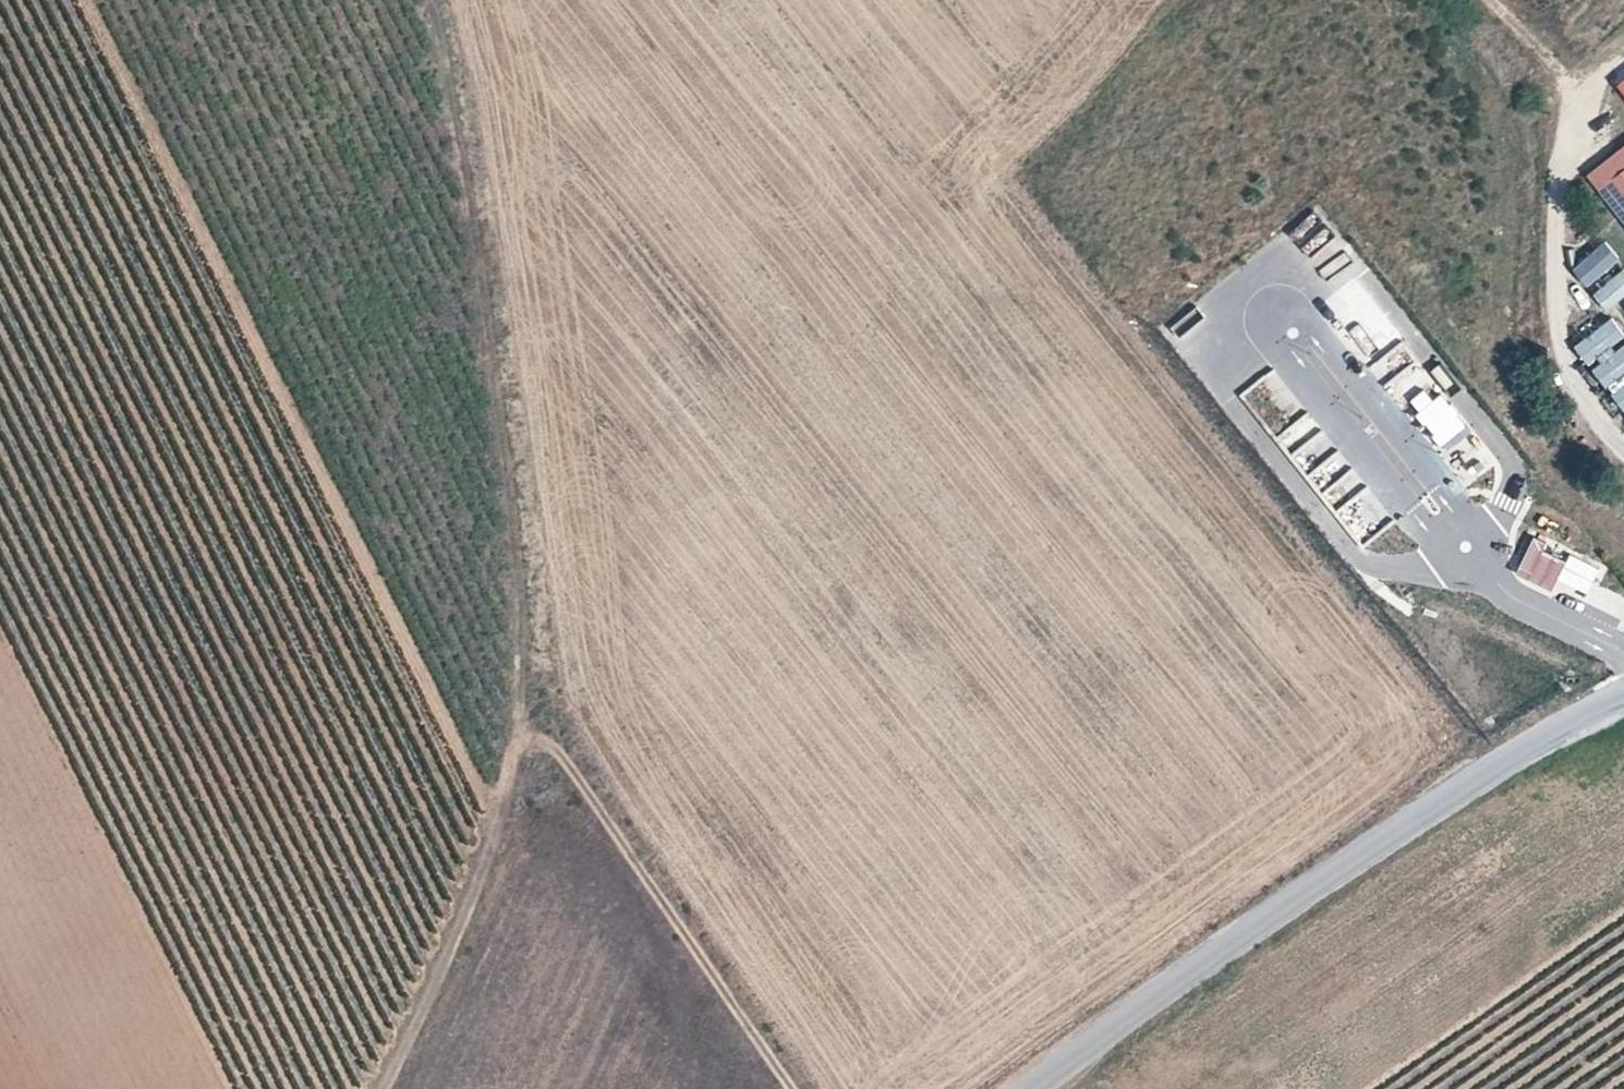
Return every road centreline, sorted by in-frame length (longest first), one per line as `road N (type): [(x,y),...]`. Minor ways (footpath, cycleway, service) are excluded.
road 1 (tertiary): [(1623,691),(1564,717),(1026,1088)]

